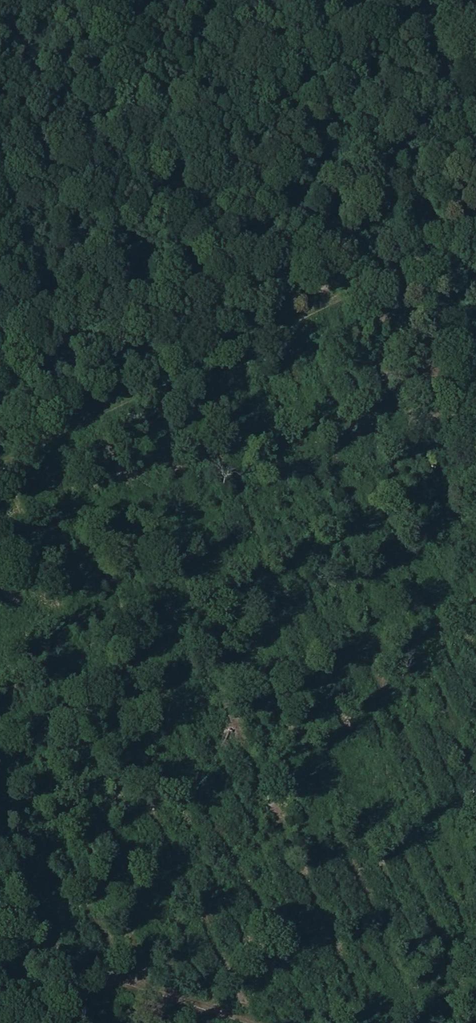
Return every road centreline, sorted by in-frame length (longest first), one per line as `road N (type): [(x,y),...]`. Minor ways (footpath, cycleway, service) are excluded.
road 1 (track): [(475,239),(0,466)]
road 2 (track): [(260,1022),(0,937)]

